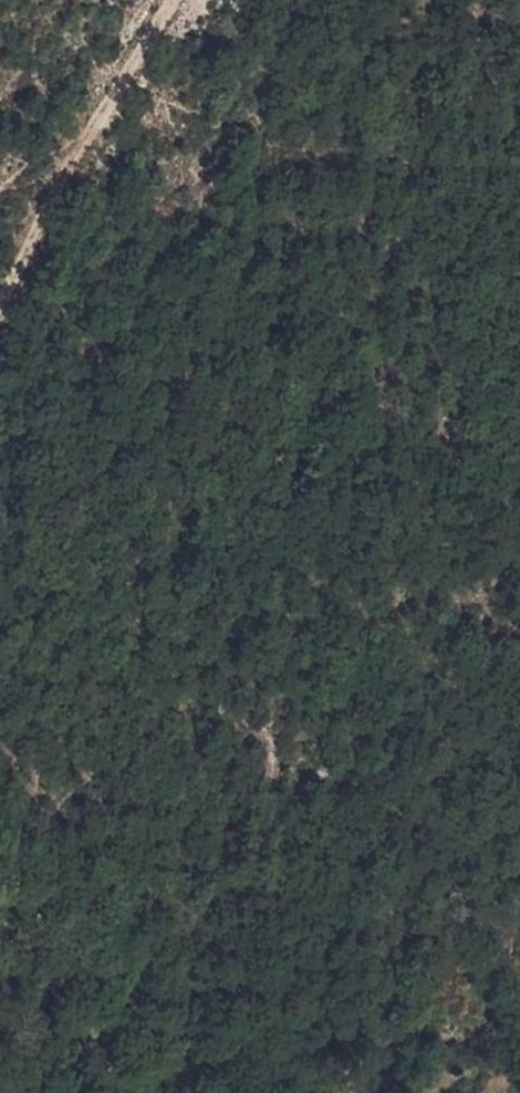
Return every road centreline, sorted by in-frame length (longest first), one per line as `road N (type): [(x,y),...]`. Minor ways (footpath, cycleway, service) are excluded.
road 1 (track): [(0,307),(95,122),(173,0)]

